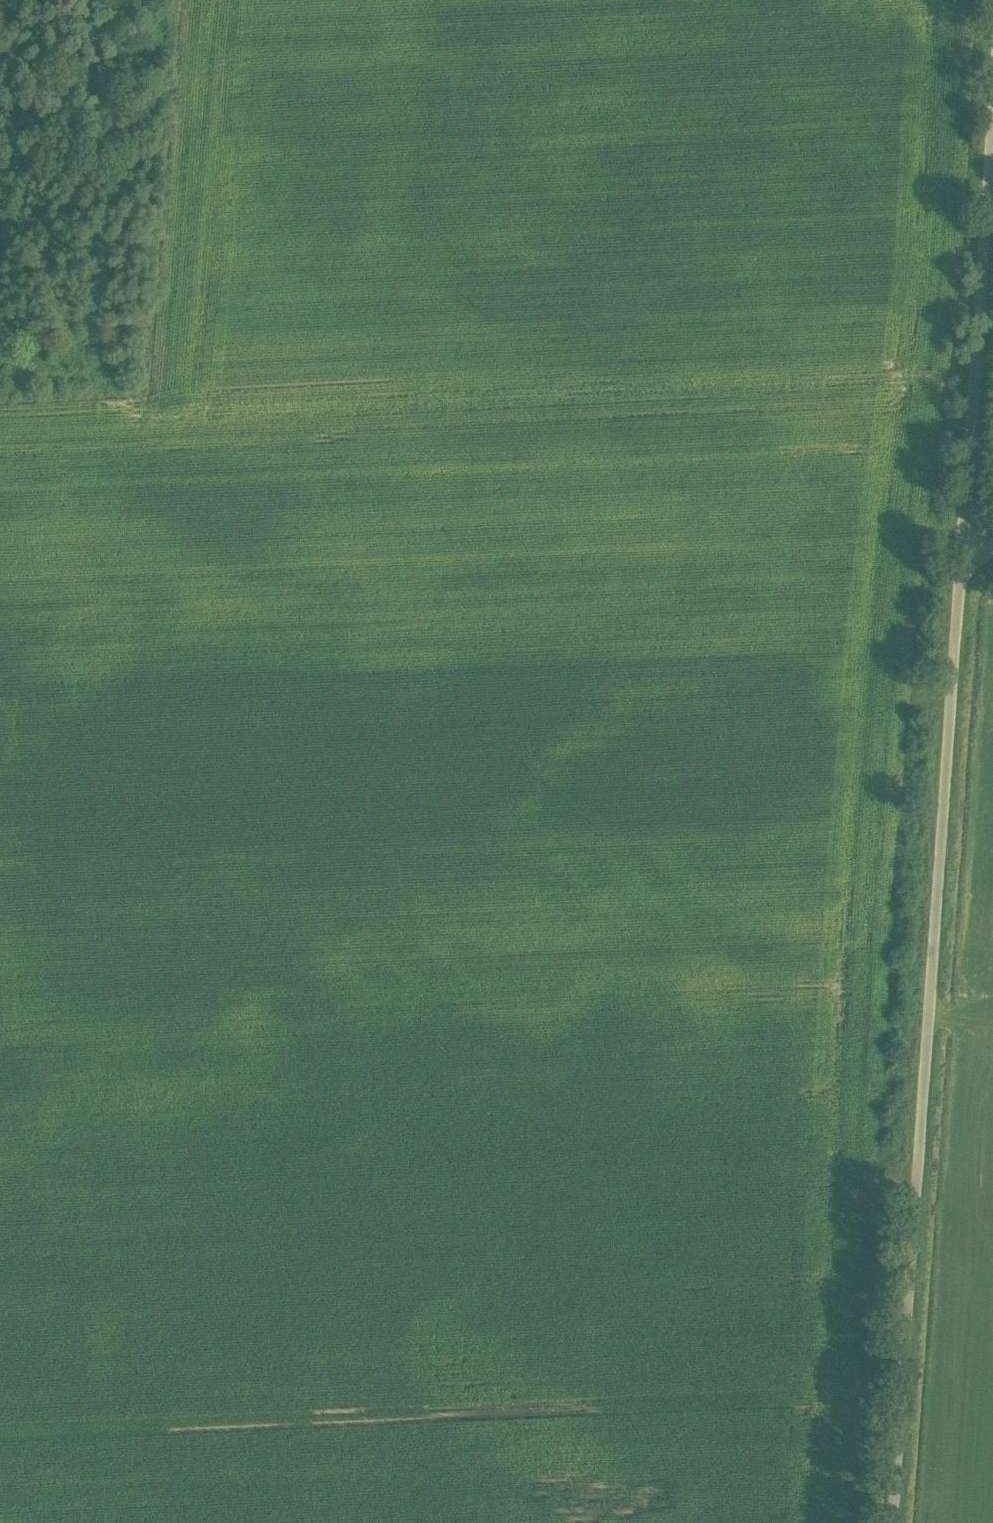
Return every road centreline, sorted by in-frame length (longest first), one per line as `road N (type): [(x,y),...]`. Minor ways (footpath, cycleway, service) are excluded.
road 1 (unclassified): [(965,548),(902,1522)]
road 2 (unclassified): [(992,143),(965,548)]

